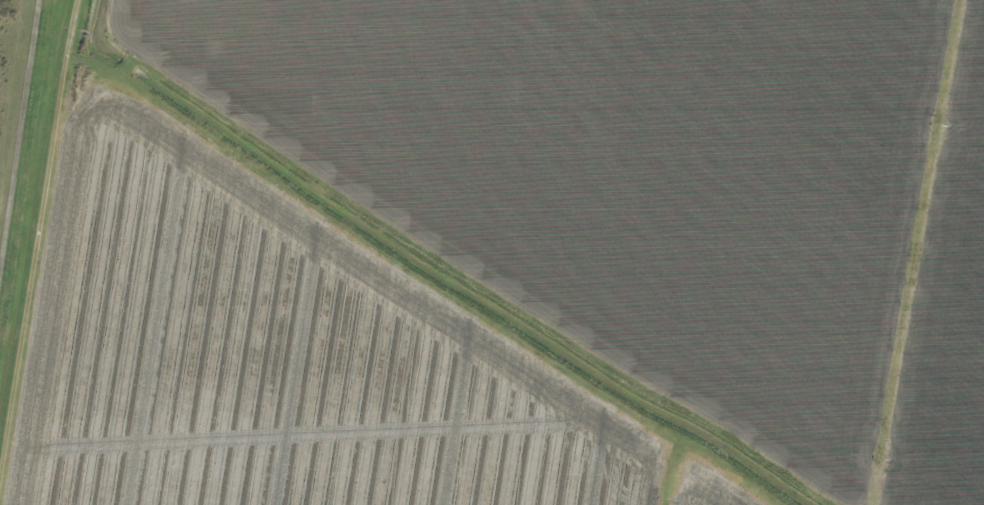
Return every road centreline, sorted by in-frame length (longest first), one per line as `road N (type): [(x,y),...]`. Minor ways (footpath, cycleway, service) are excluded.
road 1 (track): [(756,504),(144,93),(76,68)]
road 2 (track): [(5,504),(87,0)]

